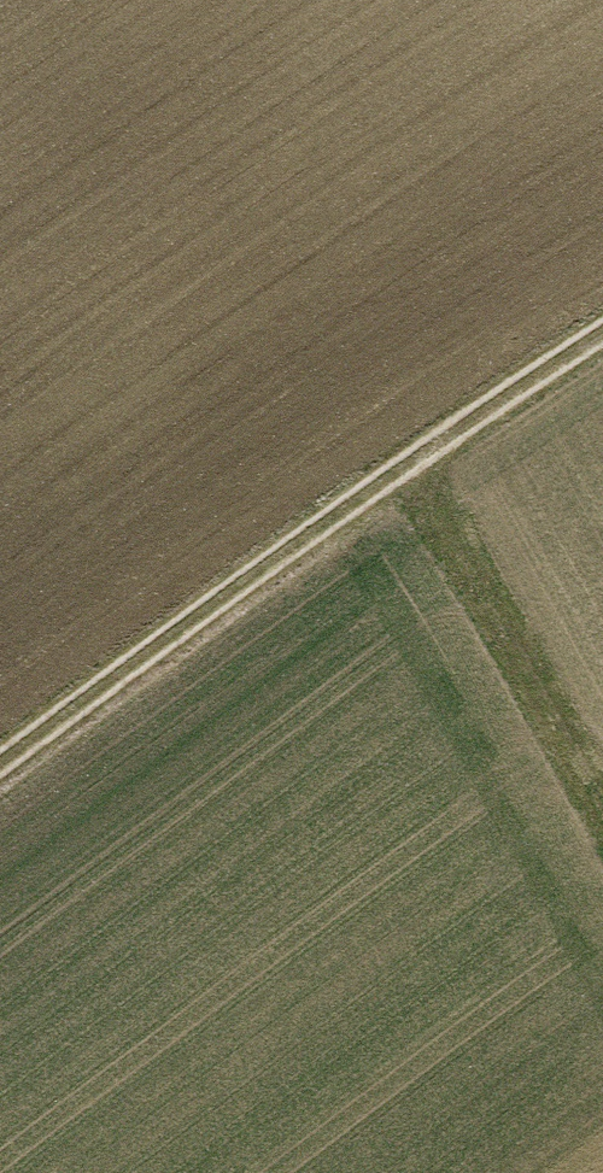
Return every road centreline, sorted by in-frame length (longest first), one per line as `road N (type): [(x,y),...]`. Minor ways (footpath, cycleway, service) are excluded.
road 1 (track): [(0,768),(407,461),(602,334)]
road 2 (track): [(407,461),(602,827)]

